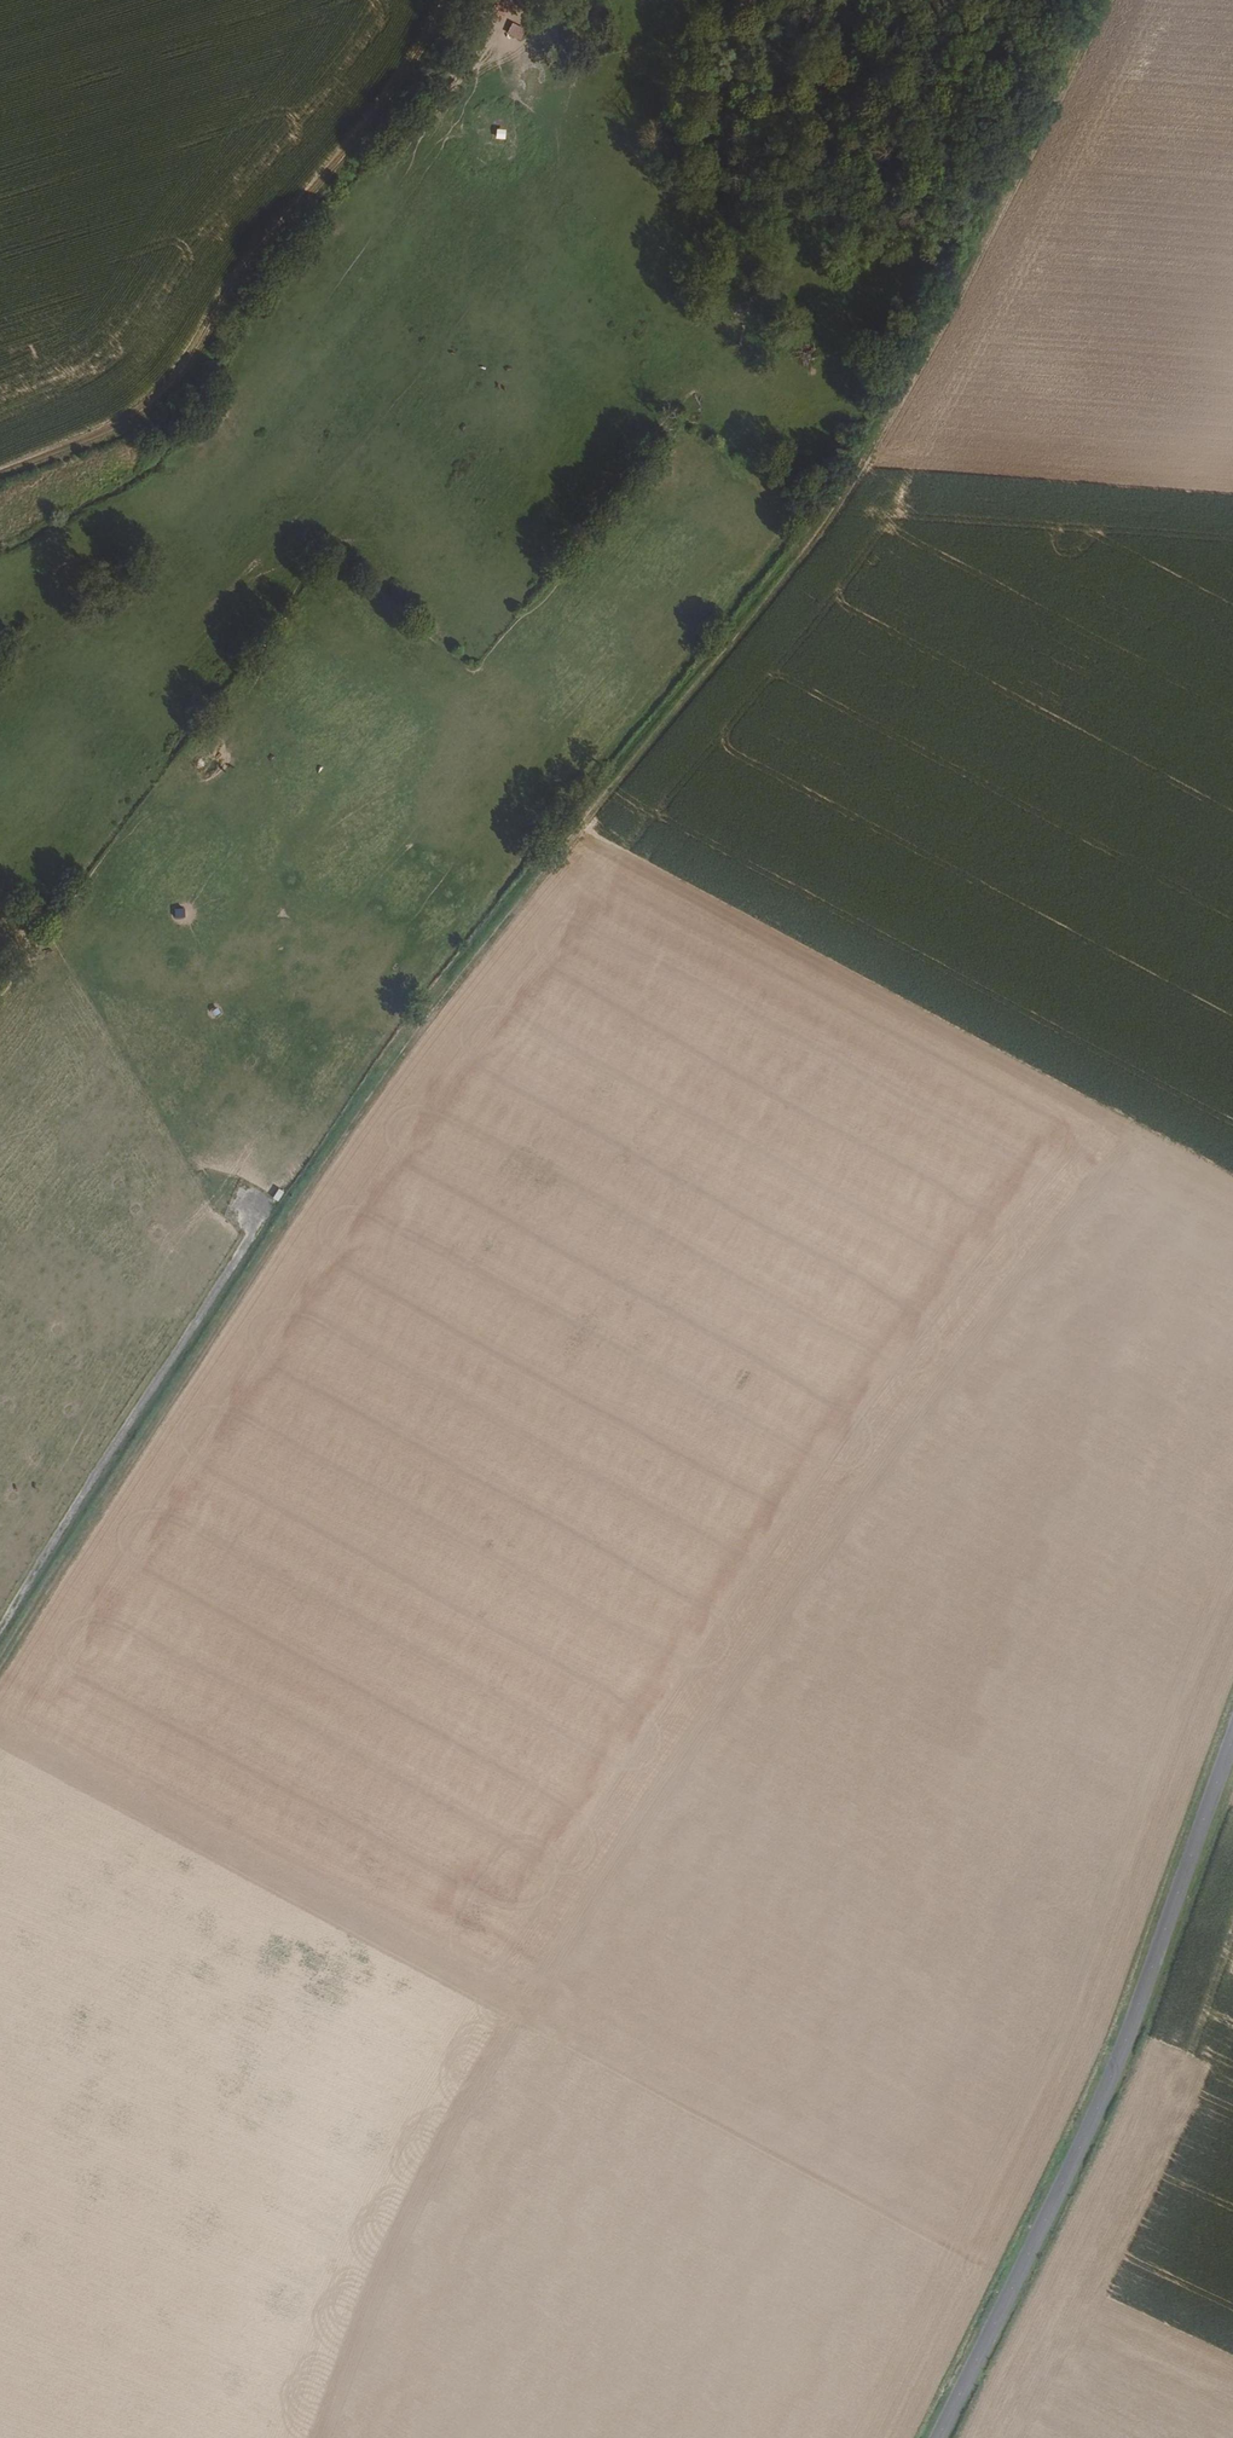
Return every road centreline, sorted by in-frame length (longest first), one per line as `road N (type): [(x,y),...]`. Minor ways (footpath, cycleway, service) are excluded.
road 1 (tertiary): [(1232,1742),(1079,2149),(940,2437)]
road 2 (track): [(0,1630),(255,1227)]

